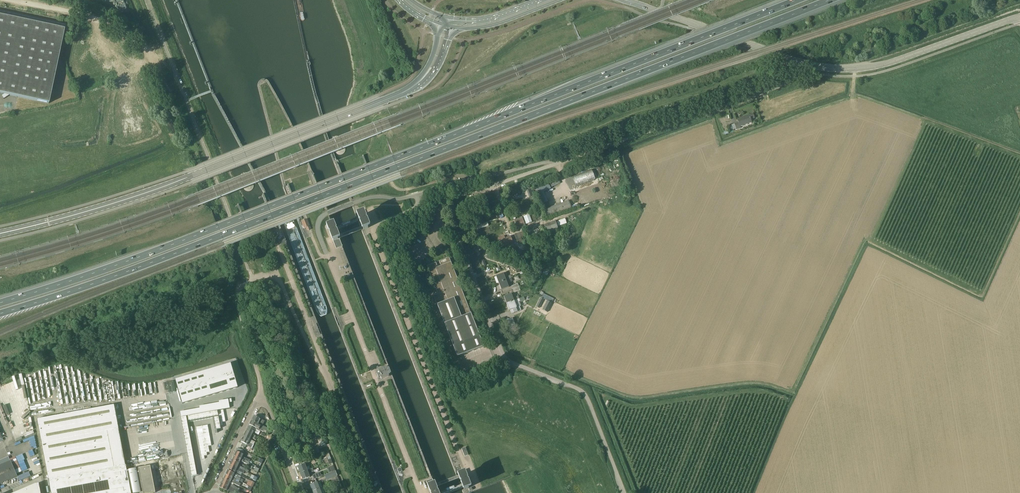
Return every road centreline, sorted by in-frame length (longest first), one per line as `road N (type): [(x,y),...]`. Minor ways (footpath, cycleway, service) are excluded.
road 1 (motorway): [(0,313),(830,0)]
road 2 (motorway): [(797,0),(218,227),(0,303)]
road 3 (unclassified): [(800,63),(787,83),(449,199),(438,210),(463,247),(504,356),(580,390),(625,492)]
road 4 (secondary): [(0,233),(187,178),(407,91),(426,75)]
road 5 (secondary): [(800,63),(858,69),(1019,18)]
road 6 (track): [(0,283),(203,216)]
road 7 (unclassified): [(173,97),(125,32),(11,0)]
road 8 (secondary): [(624,0),(800,63)]

